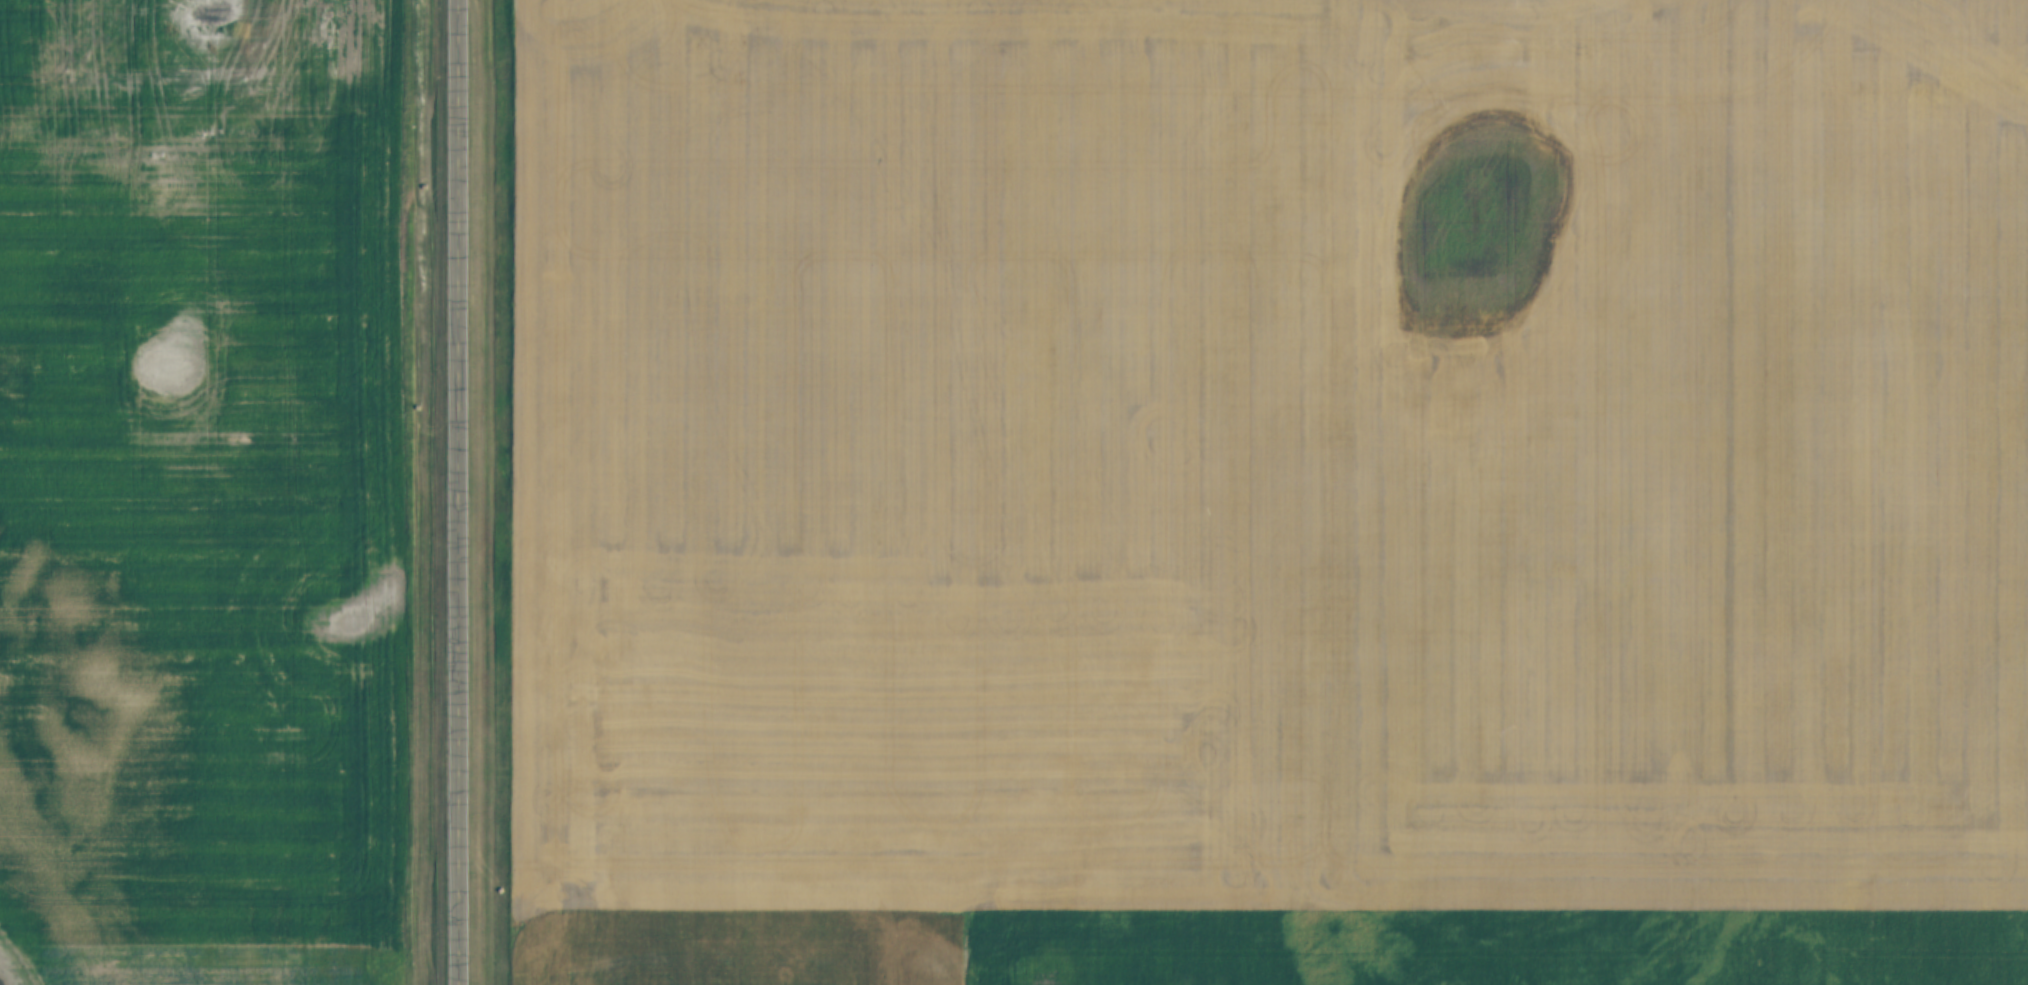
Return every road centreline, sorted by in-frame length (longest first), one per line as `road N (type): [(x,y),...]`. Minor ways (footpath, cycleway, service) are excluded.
road 1 (tertiary): [(458,984),(458,0)]

